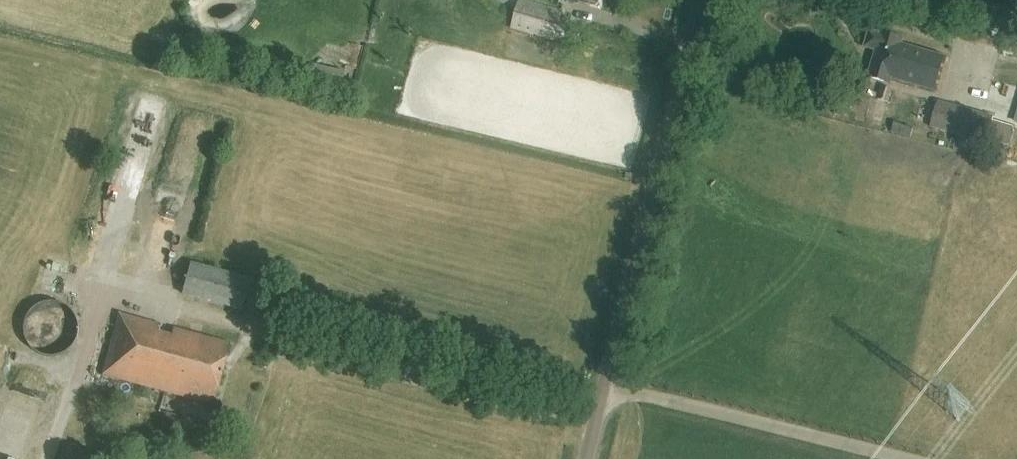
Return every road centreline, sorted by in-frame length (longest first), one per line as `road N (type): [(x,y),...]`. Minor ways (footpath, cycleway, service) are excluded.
road 1 (unclassified): [(585,458),(701,0)]
road 2 (track): [(604,382),(908,458)]

